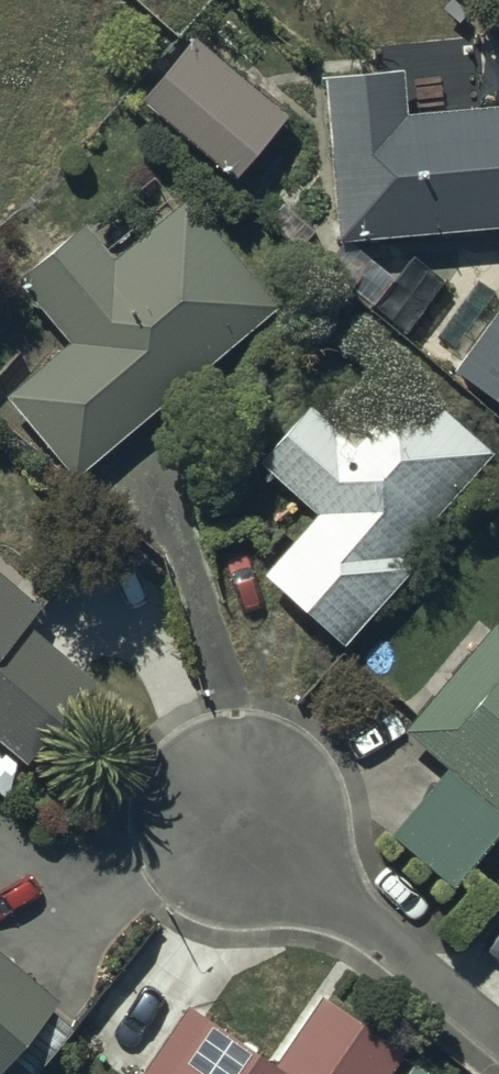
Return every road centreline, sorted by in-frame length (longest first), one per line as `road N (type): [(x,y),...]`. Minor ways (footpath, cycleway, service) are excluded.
road 1 (residential): [(498,1034),(234,816)]

